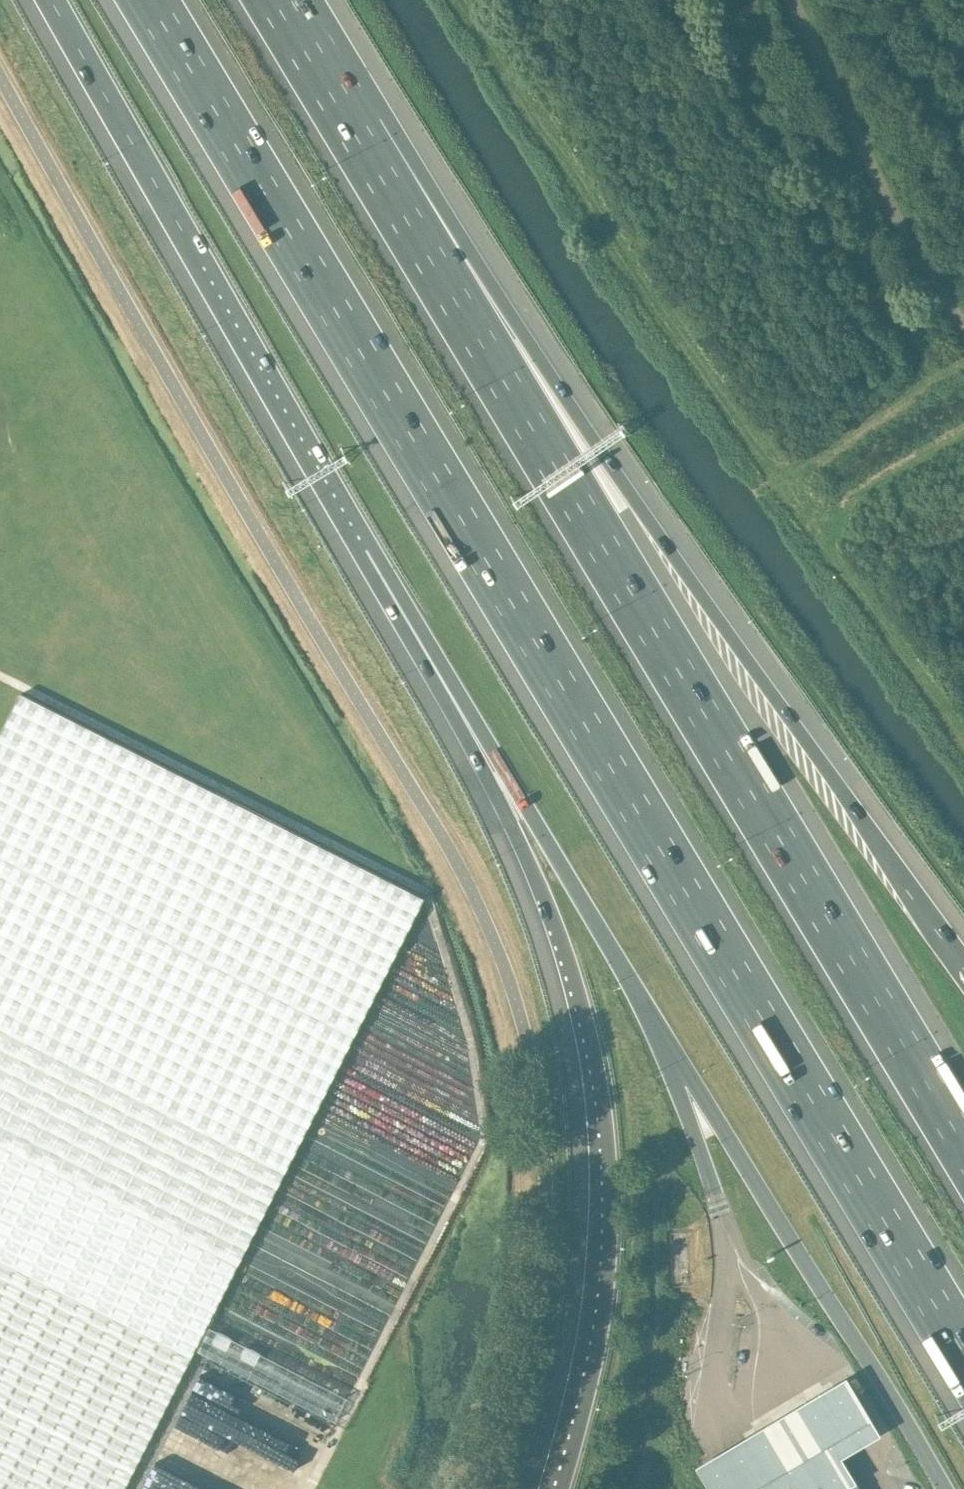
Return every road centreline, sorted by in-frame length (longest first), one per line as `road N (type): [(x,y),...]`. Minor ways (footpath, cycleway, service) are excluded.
road 1 (motorway): [(146,0),(963,1356)]
road 2 (motorway): [(963,1132),(355,119)]
road 3 (motorway): [(963,965),(566,399),(435,195),(355,119)]
road 4 (motorway): [(365,551),(545,898),(598,1069),(611,1196),(608,1264),(600,1339),(561,1488)]
road 5 (motorway): [(52,0),(365,551)]
road 6 (motorway): [(365,551),(529,811),(681,1077)]
road 7 (motorway): [(355,119),(284,0)]

